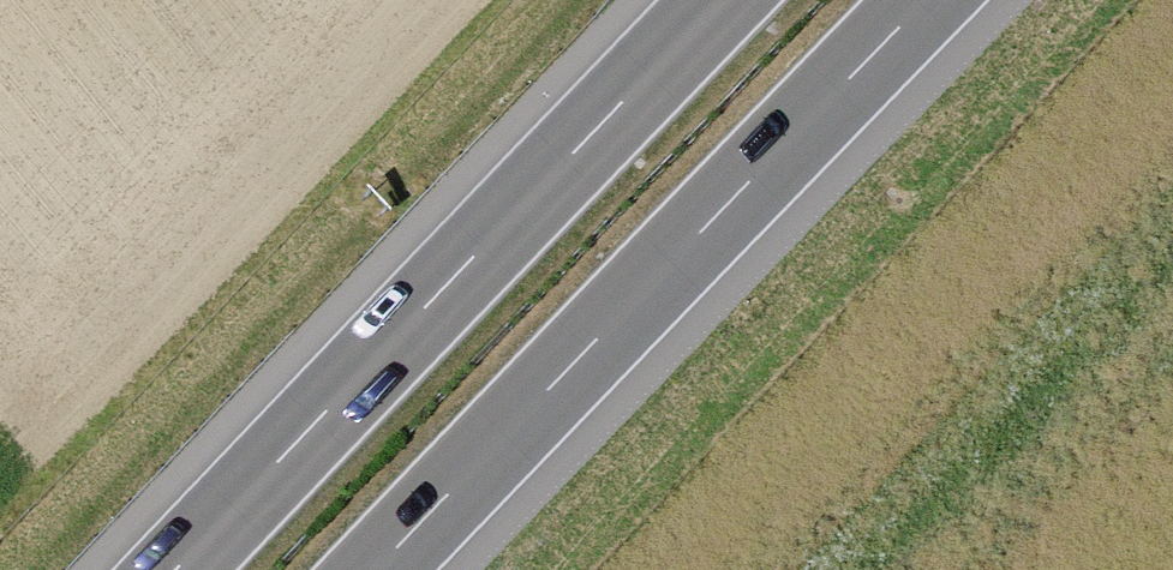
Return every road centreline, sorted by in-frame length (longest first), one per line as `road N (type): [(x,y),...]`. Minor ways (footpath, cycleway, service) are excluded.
road 1 (motorway): [(376,569),(926,0)]
road 2 (motorway): [(721,0),(176,569)]

